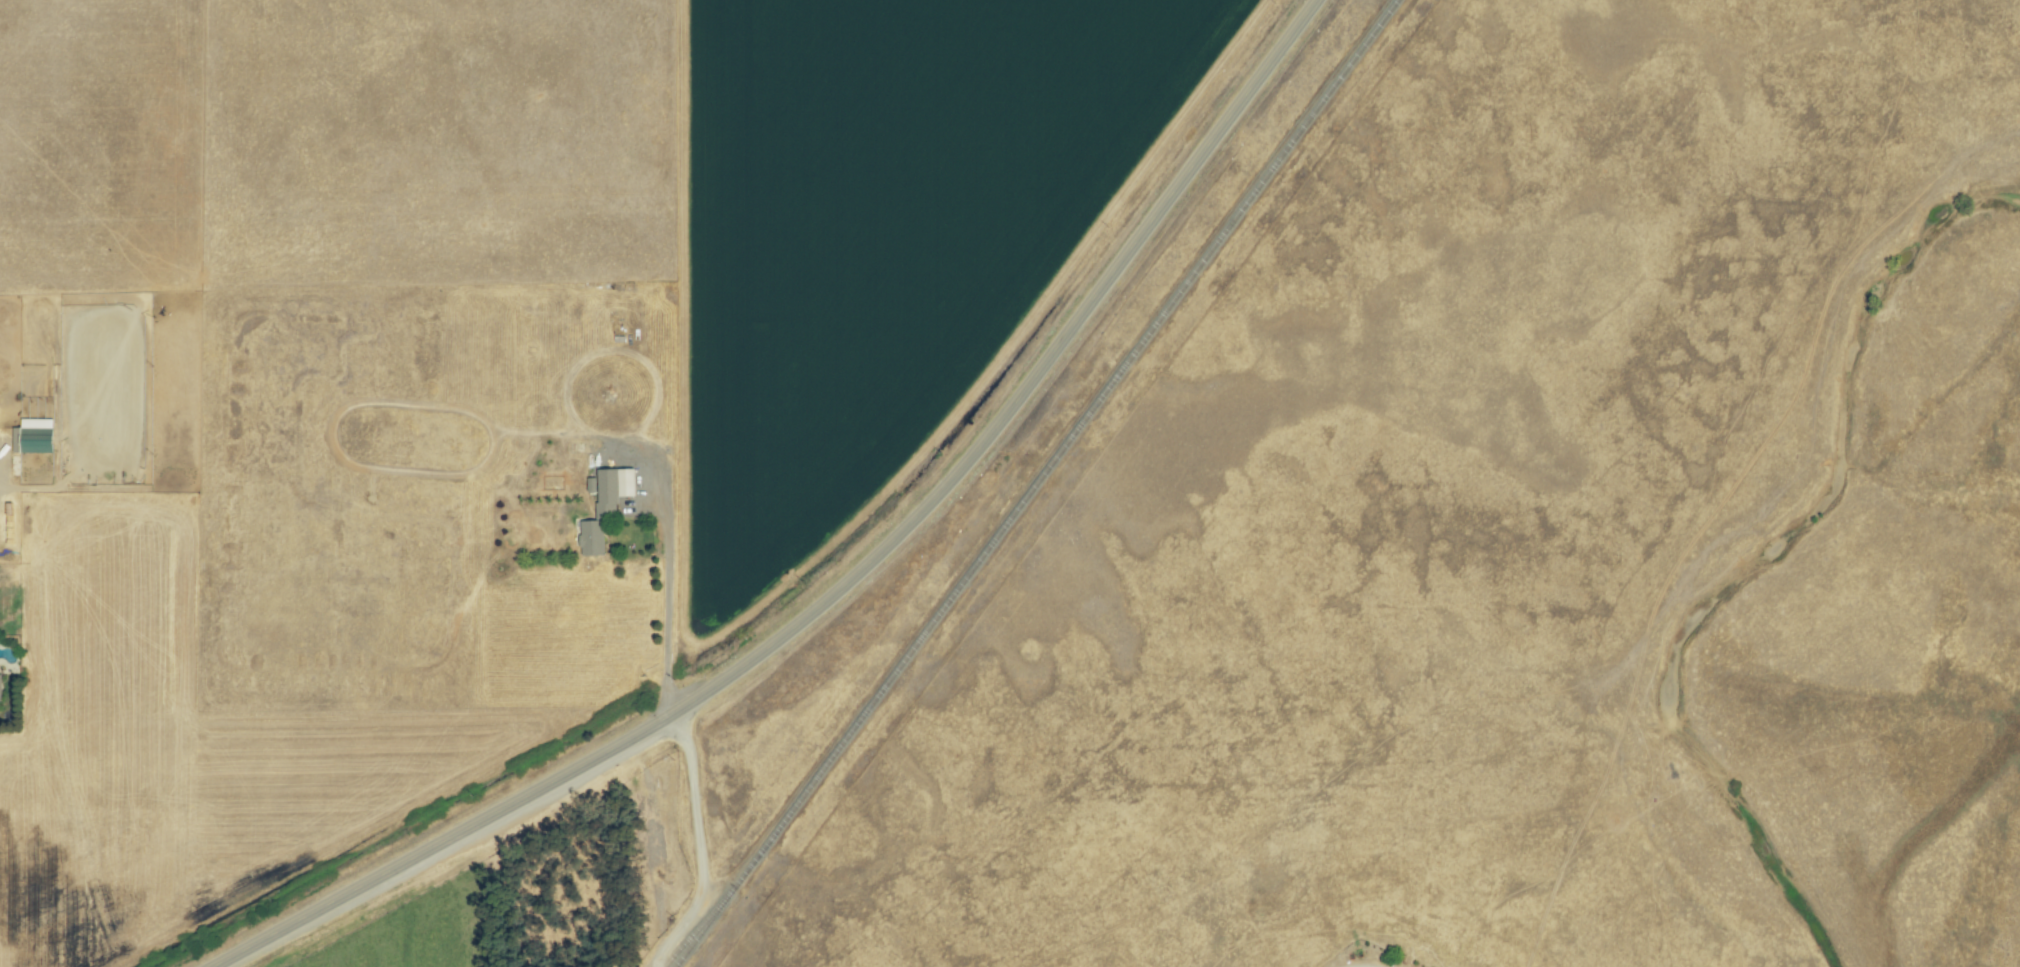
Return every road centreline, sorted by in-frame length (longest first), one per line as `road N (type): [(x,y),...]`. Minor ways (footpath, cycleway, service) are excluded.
road 1 (secondary): [(217,966),(681,716),(831,601),(987,446),(1322,0)]
road 2 (residential): [(657,966),(705,900),(708,874),(694,756),(681,716)]

